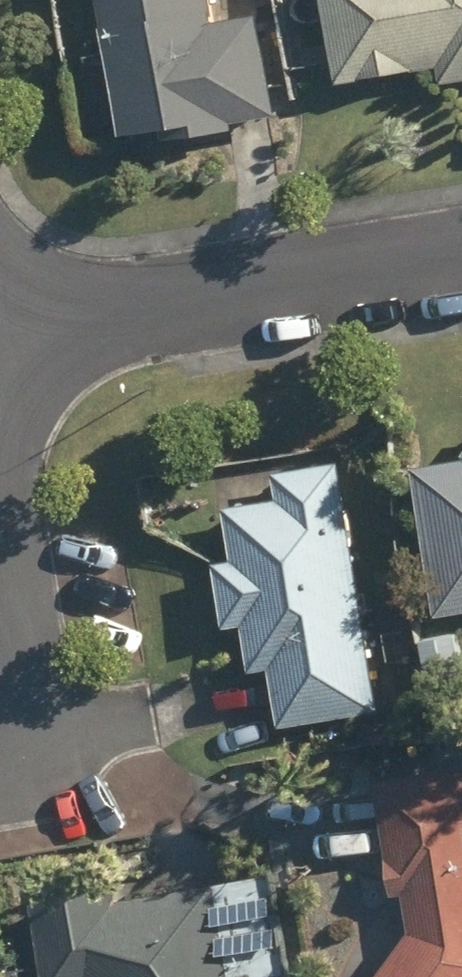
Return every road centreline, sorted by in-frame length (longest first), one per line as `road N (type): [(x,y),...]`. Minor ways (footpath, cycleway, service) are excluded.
road 1 (residential): [(461,245),(0,310)]
road 2 (residential): [(0,394),(46,791)]

